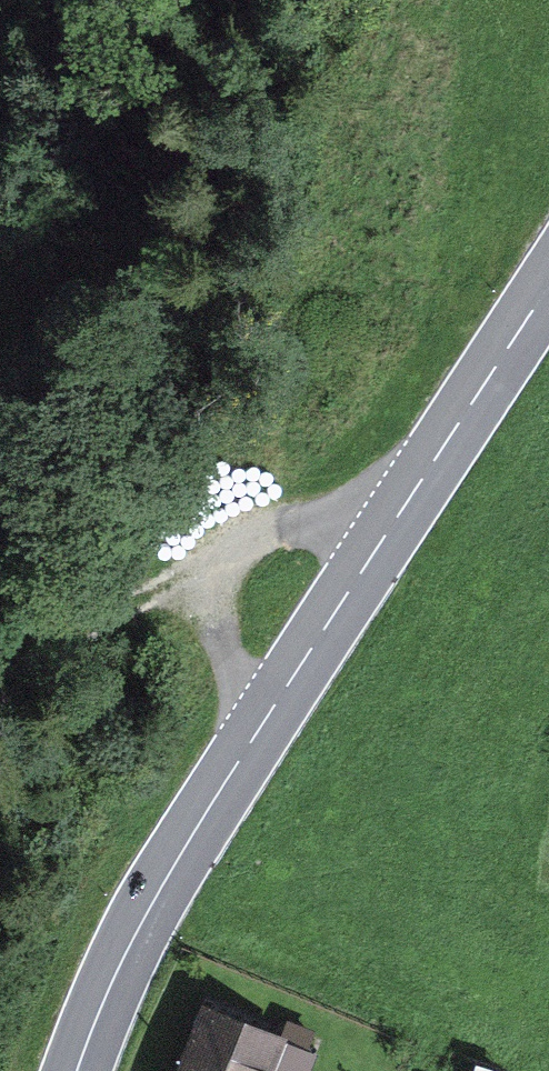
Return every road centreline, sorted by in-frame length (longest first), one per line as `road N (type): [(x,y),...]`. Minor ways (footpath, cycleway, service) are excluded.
road 1 (secondary): [(548,288),(195,829),(120,965),(78,1070)]
road 2 (track): [(0,708),(100,626),(202,572),(311,518),(410,498)]
road 3 (track): [(202,572),(253,737)]

